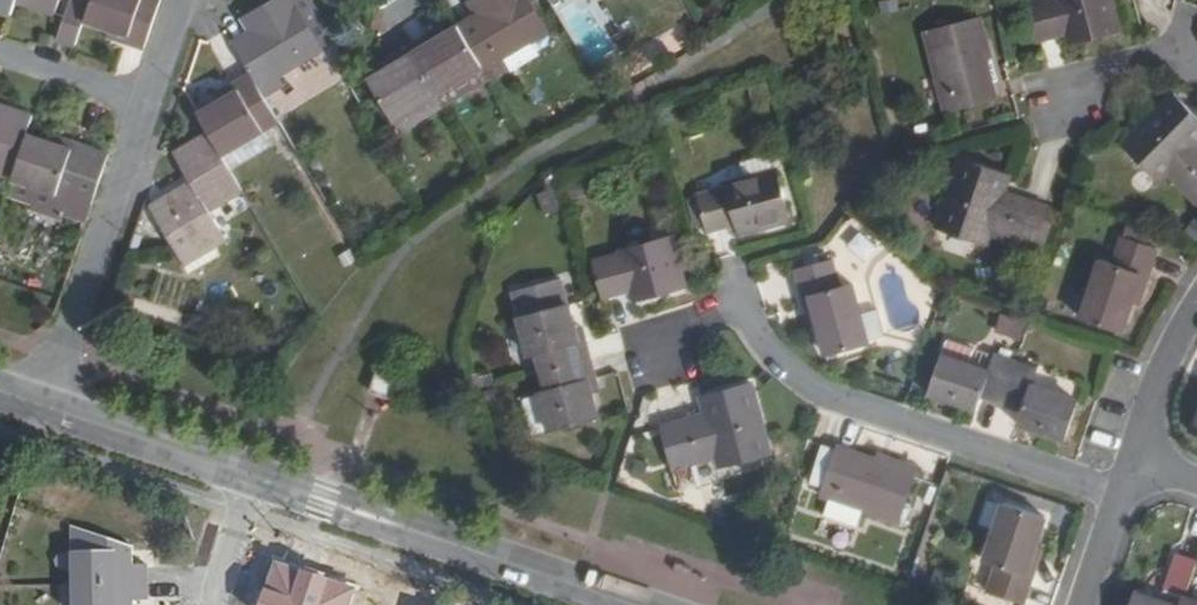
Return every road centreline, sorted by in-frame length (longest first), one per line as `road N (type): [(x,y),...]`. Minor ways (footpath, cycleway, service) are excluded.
road 1 (residential): [(663,353),(709,310),(733,306),(780,360),(835,398),(1123,493)]
road 2 (residential): [(255,477),(635,604)]
road 3 (residential): [(146,98),(42,407)]
road 4 (residential): [(42,407),(255,477)]
road 5 (residential): [(1035,117),(1100,72),(1176,46),(1196,69)]
road 6 (residential): [(1196,307),(1160,374),(1134,461)]
road 7 (residential): [(0,54),(146,98)]
road 8 (residential): [(255,477),(213,604)]

